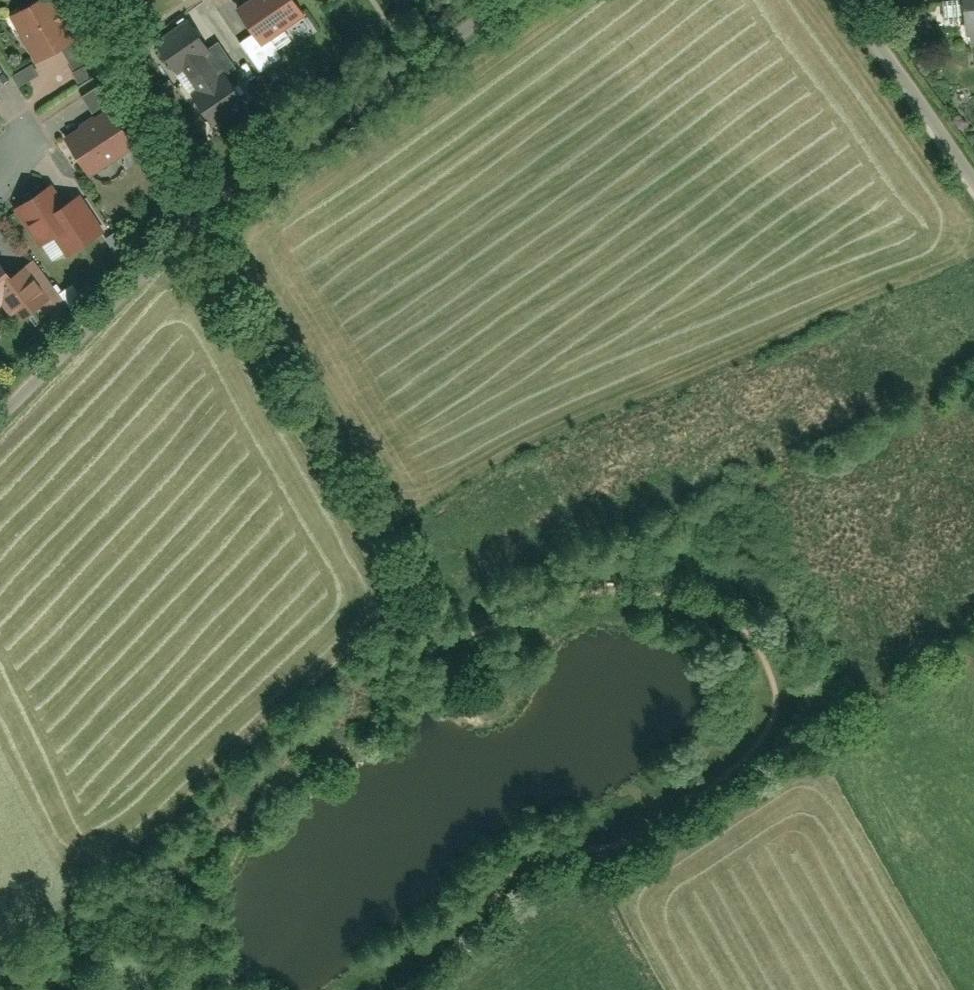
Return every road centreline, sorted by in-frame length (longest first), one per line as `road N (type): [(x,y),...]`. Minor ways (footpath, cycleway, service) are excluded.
road 1 (residential): [(500,0),(197,216),(0,423)]
road 2 (residential): [(973,179),(857,0)]

